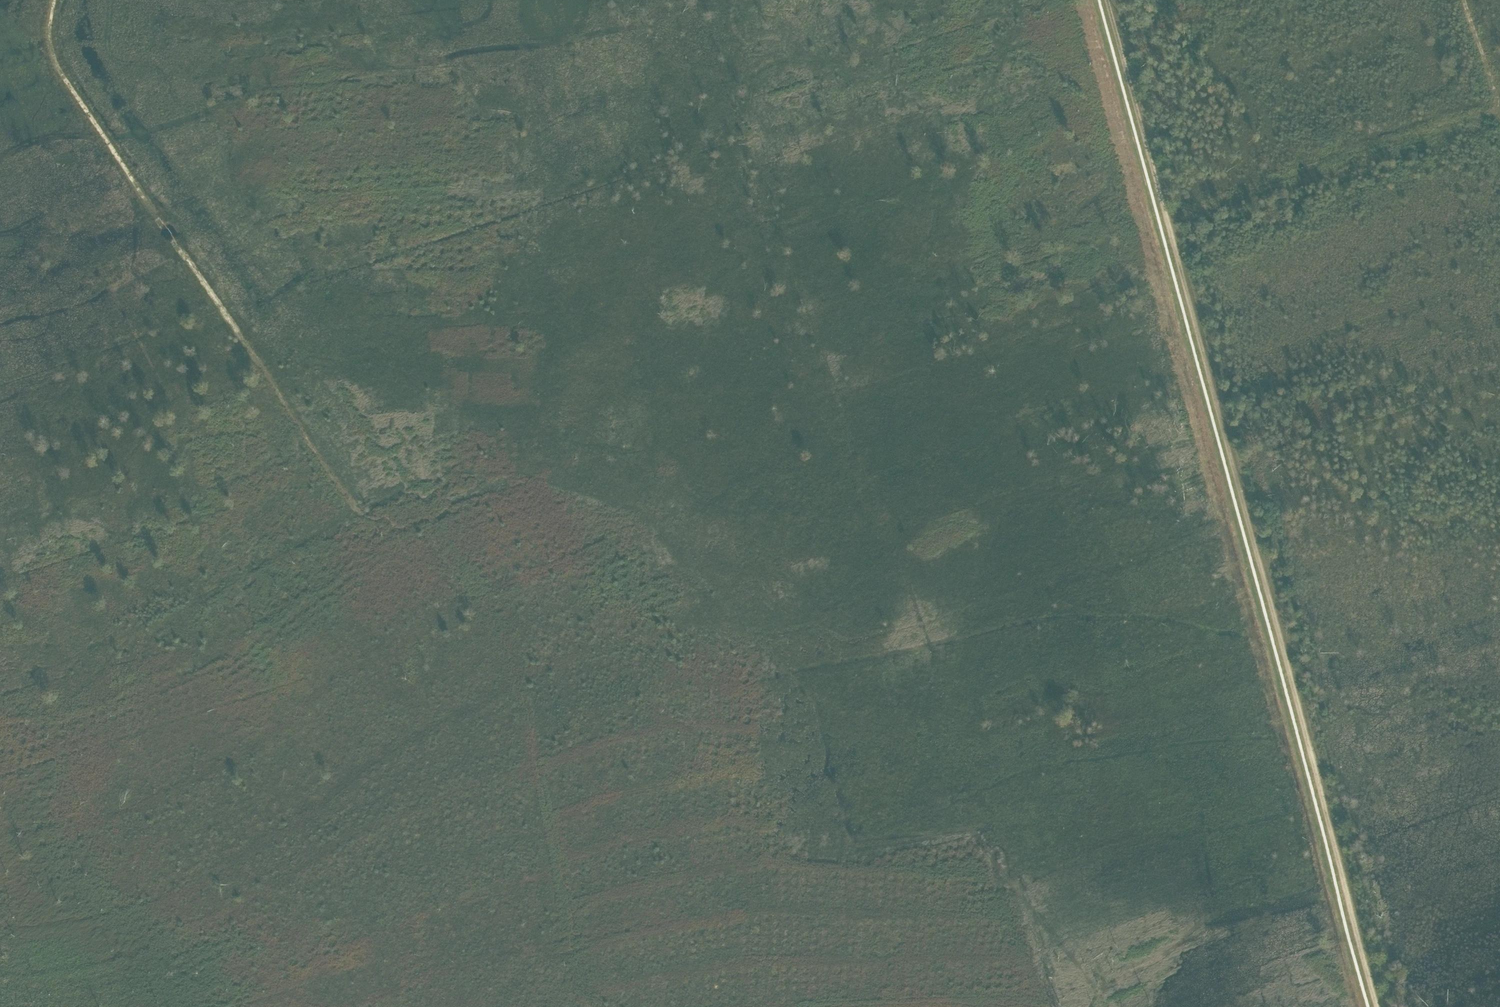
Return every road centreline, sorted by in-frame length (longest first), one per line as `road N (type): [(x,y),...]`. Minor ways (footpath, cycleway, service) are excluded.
road 1 (track): [(1111,0),(1384,1006)]

